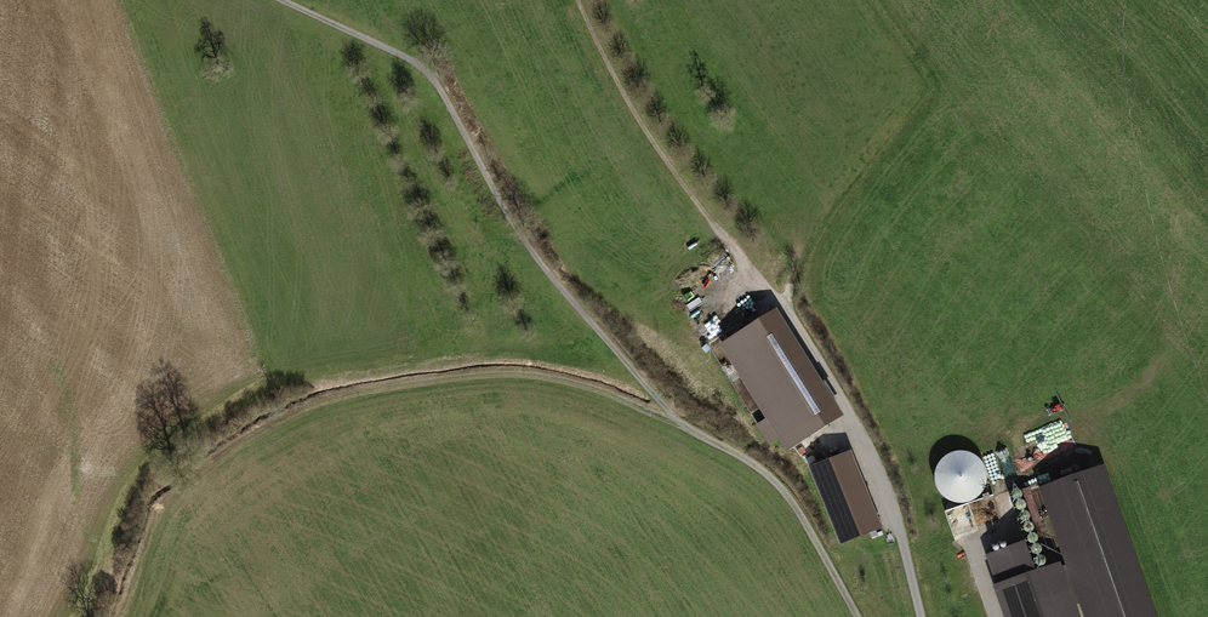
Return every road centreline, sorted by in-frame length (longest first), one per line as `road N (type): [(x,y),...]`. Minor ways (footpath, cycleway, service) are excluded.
road 1 (track): [(855,616),(787,492),(651,394),(550,272),(437,82),(294,0)]
road 2 (track): [(686,425),(564,381),(500,376),(412,384),(311,409),(246,444),(167,504),(122,616)]

